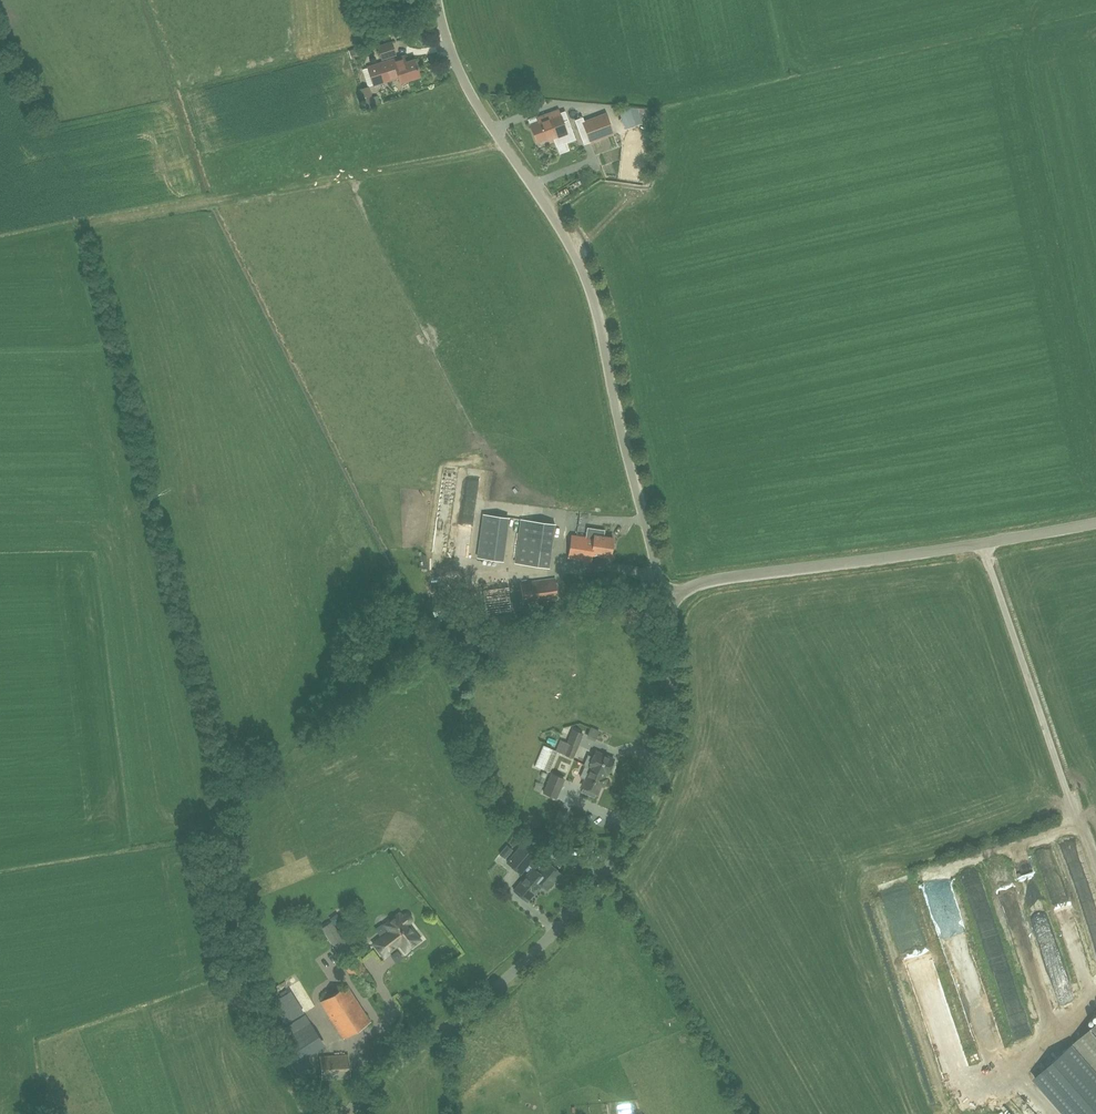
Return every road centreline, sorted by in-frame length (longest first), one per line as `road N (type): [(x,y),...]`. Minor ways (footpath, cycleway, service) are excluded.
road 1 (unclassified): [(676,597),(660,582),(589,286),(476,103),(437,0)]
road 2 (tertiary): [(349,1113),(509,985),(614,857),(667,740),(666,623),(676,597)]
road 3 (unclassified): [(1095,875),(982,543)]
road 4 (tertiary): [(676,597),(714,579),(982,543)]

